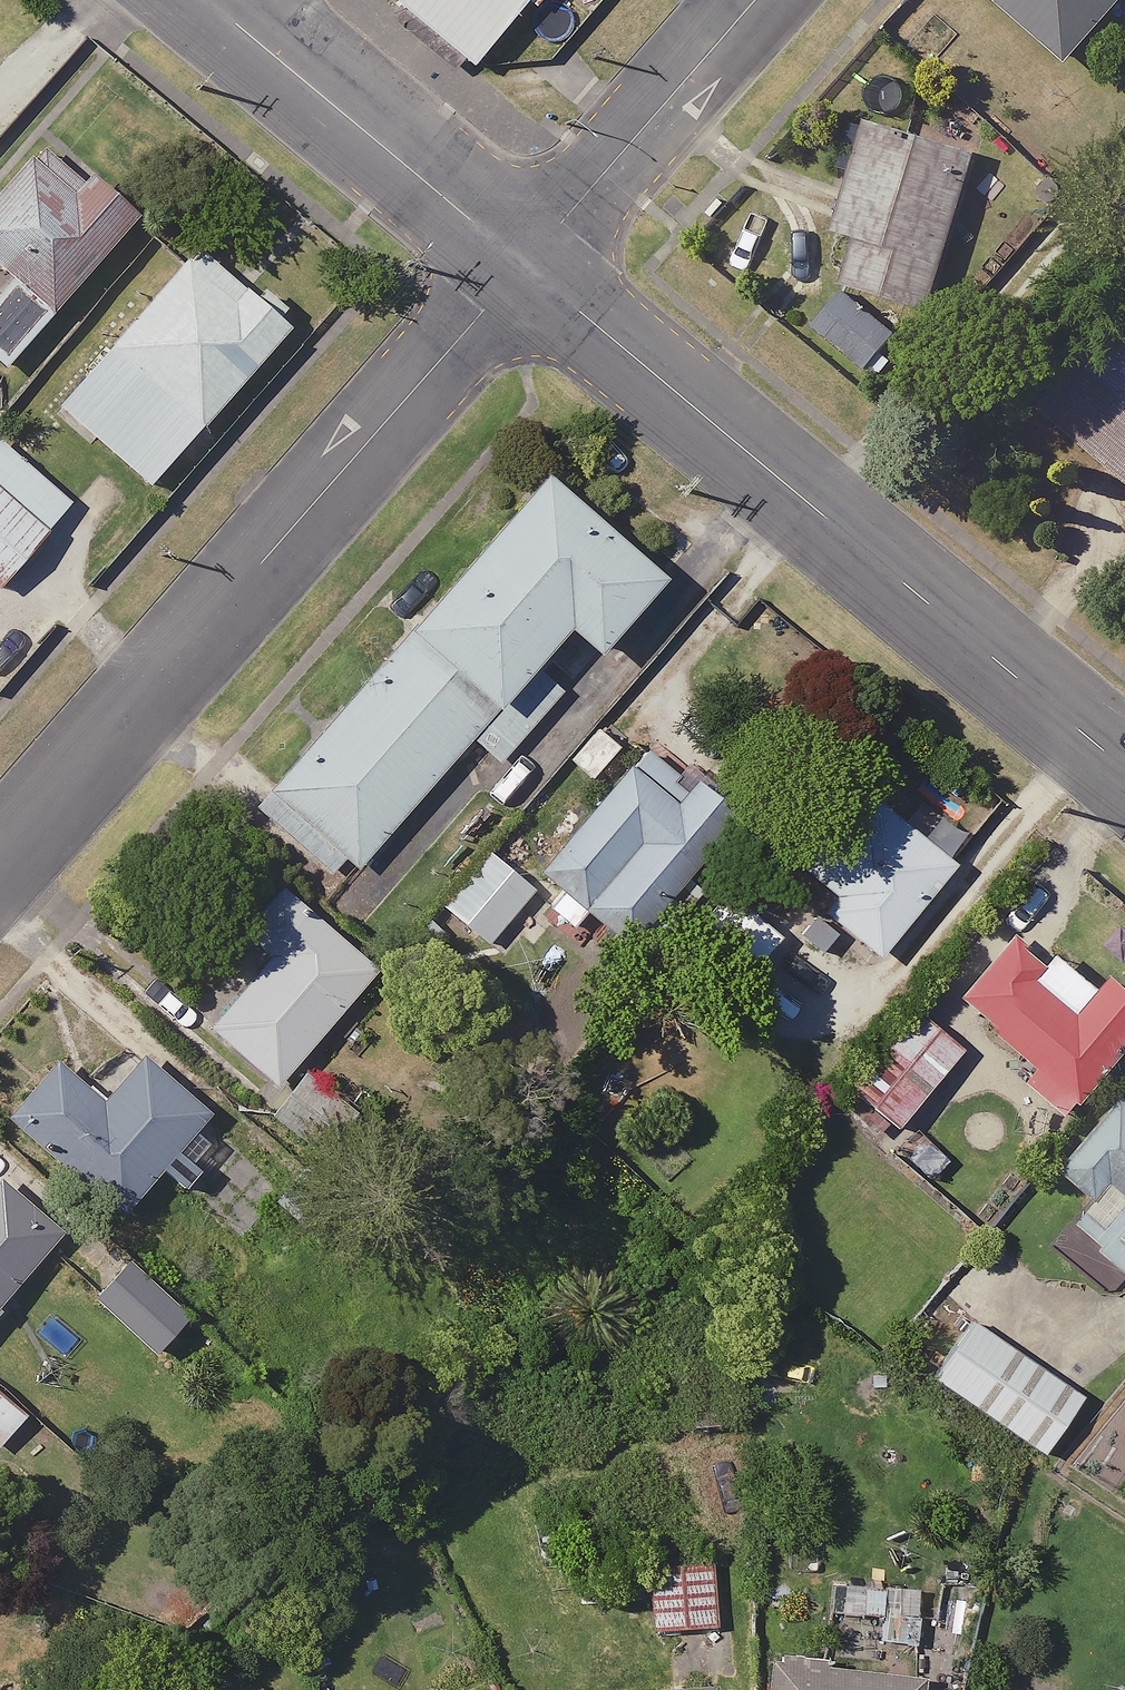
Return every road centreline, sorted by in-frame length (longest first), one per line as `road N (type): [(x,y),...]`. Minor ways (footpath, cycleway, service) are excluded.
road 1 (residential): [(523,268),(0,868)]
road 2 (tertiary): [(523,268),(1124,771)]
road 3 (tertiary): [(208,0),(523,268)]
road 4 (residential): [(759,0),(523,268)]

